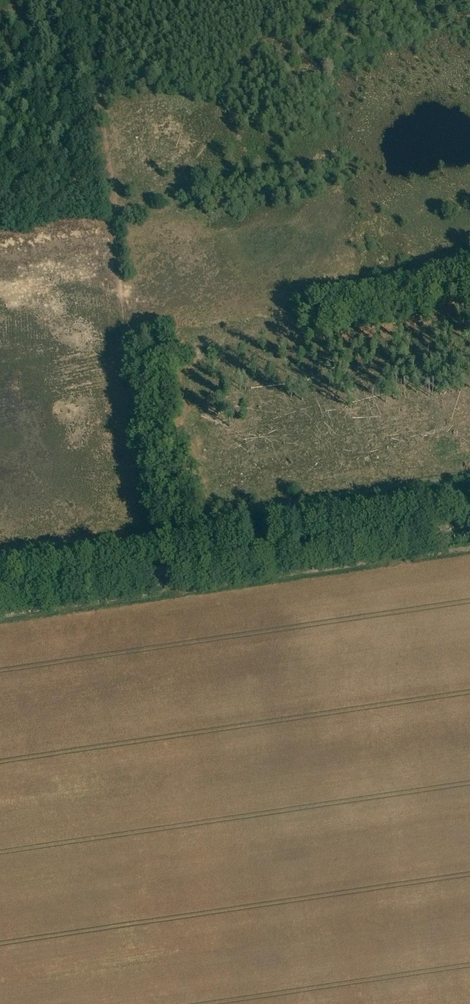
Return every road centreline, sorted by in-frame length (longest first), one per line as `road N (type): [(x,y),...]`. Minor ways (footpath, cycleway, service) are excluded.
road 1 (unclassified): [(469,524),(0,594)]

